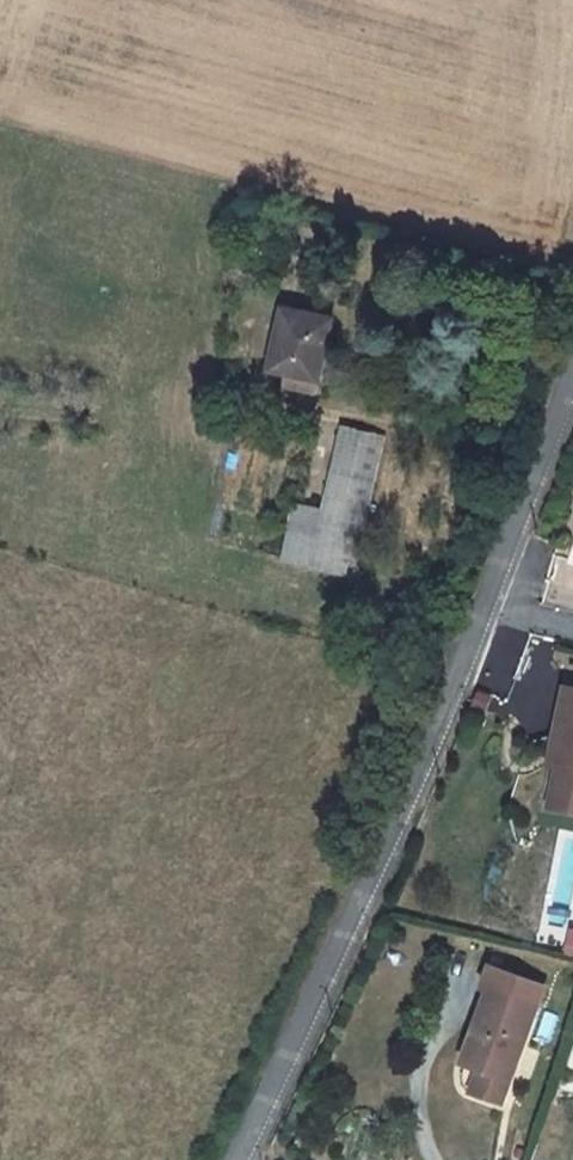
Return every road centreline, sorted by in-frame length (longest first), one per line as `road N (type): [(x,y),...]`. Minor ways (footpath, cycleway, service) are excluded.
road 1 (residential): [(572,382),(252,1159)]

